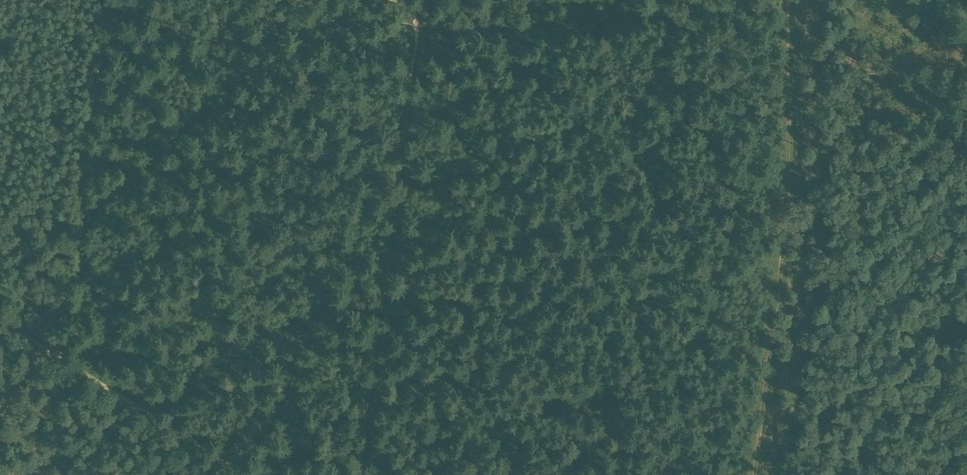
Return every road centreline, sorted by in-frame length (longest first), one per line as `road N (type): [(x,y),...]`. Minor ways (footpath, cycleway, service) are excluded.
road 1 (track): [(107,0),(160,32),(208,42),(347,21),(500,28),(787,11)]
road 2 (track): [(787,11),(784,225),(752,474)]
road 3 (track): [(0,324),(233,474)]

